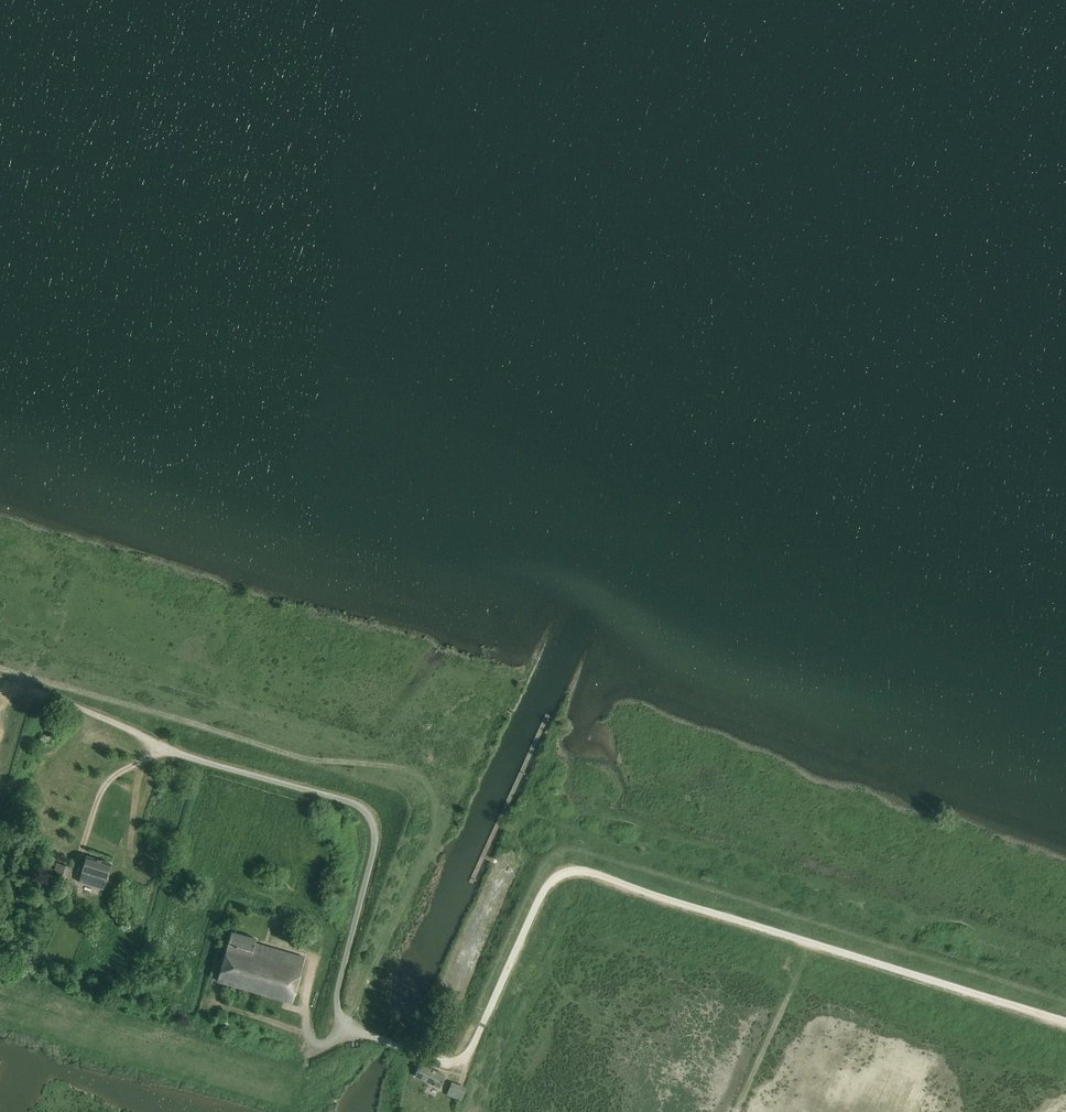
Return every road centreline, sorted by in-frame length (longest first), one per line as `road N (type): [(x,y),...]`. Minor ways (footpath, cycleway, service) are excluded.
road 1 (track): [(18,686),(137,733),(157,754),(361,809),(374,841),(339,1013),(349,1026),(437,1060),(468,1054),(545,887),(578,870),(1065,1022)]
road 2 (track): [(346,1024),(430,844),(434,803),(426,782),(406,768),(306,758)]
road 3 (track): [(306,758),(22,674)]

